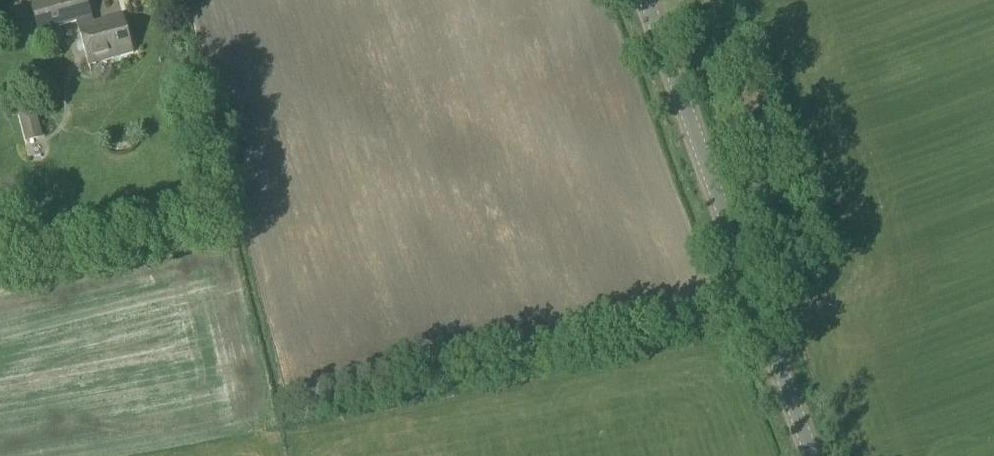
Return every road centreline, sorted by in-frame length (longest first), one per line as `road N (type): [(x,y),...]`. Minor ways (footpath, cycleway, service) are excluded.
road 1 (tertiary): [(810,455),(645,0)]

